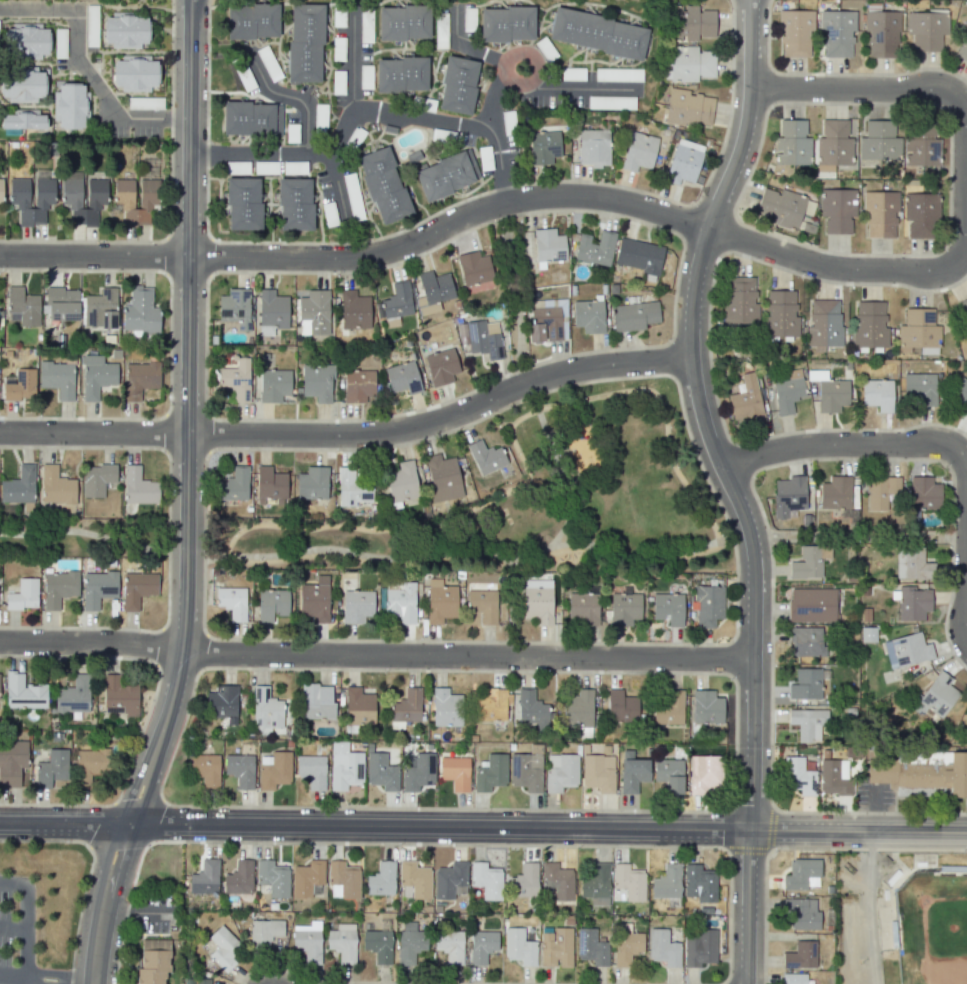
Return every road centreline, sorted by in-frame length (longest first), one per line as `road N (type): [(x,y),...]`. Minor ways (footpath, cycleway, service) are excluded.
road 1 (residential): [(751,0),(750,86),(699,256),(690,318),(697,399),(741,504),(755,563),(746,983)]
road 2 (residential): [(189,0),(184,624),(173,693),(128,823)]
road 3 (residential): [(0,255),(379,256),(511,197),(609,201),(708,226)]
road 4 (residential): [(708,226),(857,271),(929,273),(950,267),(963,245),(961,105),(944,88),(750,86)]
road 5 (residential): [(749,831),(128,823)]
road 6 (residential): [(754,658),(181,653)]
road 7 (residential): [(186,434),(380,433),(445,418),(563,368),(691,357)]
road 8 (residential): [(966,481),(963,460),(940,444),(786,446),(721,468)]
road 9 (residential): [(966,833),(749,831)]
road 10 (residential): [(186,434),(0,432)]
road 11 (residential): [(181,653),(0,641)]
road 12 (residential): [(128,823),(102,908),(93,983)]
road 13 (residential): [(128,823),(0,822)]

